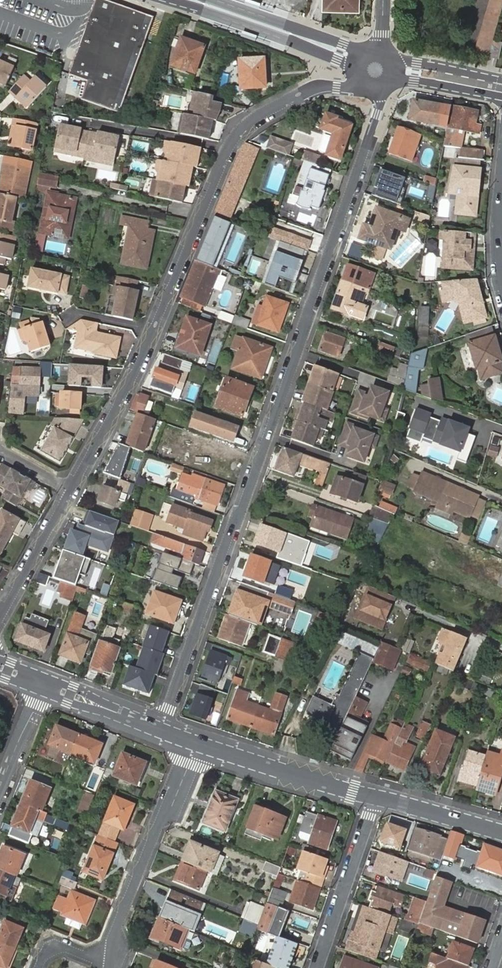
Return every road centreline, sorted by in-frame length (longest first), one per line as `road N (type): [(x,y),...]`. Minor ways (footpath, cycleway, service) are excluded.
road 1 (residential): [(162,728),(381,102)]
road 2 (residential): [(377,68),(343,87),(320,86),(240,132),(132,379),(72,489)]
road 3 (residential): [(197,741),(106,958)]
road 4 (secondary): [(198,0),(377,68)]
road 5 (tertiary): [(378,797),(197,741)]
road 6 (residential): [(318,967),(378,797)]
road 7 (residential): [(72,489),(0,620)]
road 8 (tertiary): [(501,834),(378,797)]
road 9 (secondary): [(377,68),(501,88)]
road 10 (tertiary): [(162,728),(45,684)]
road 11 (residential): [(45,684),(0,798)]

